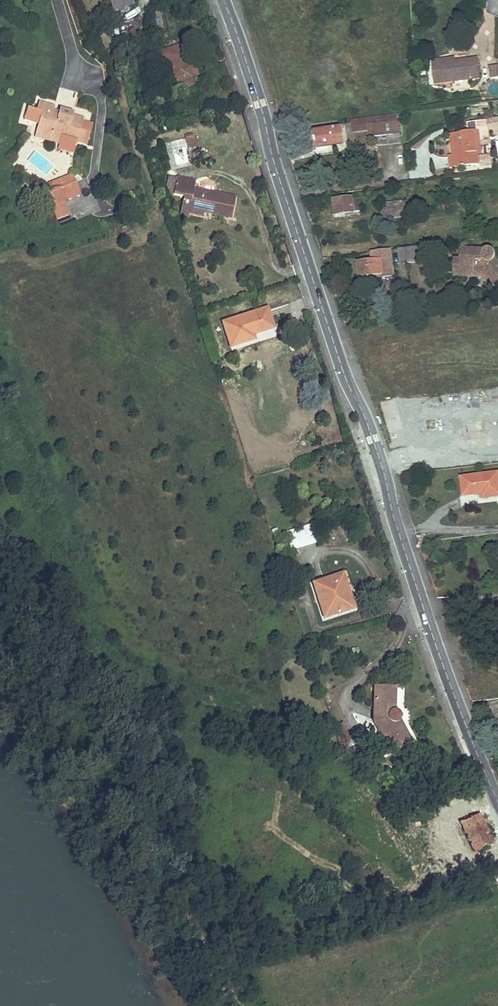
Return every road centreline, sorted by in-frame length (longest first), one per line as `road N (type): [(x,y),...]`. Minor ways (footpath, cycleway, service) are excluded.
road 1 (tertiary): [(497,802),(448,680),(223,0)]

